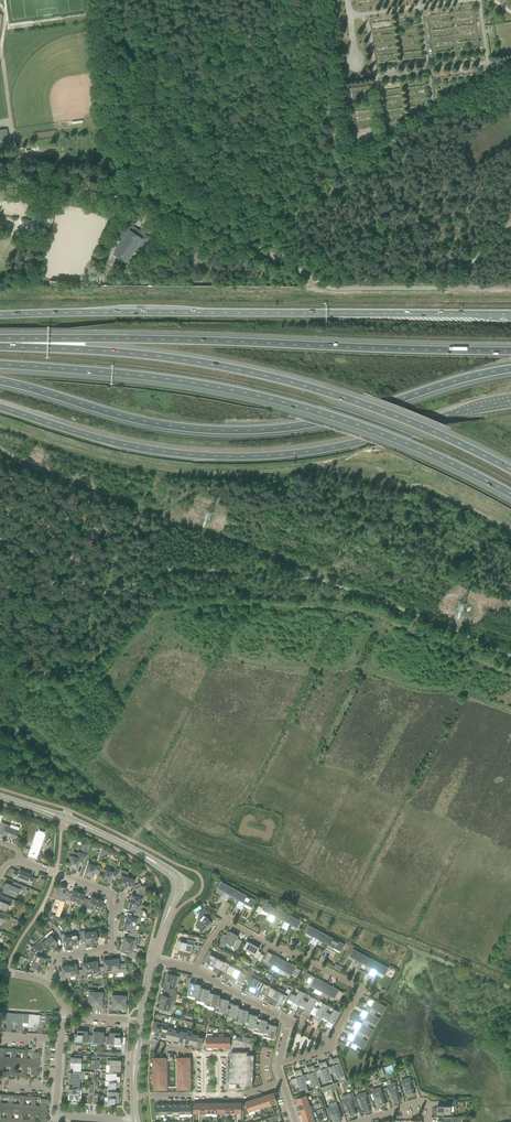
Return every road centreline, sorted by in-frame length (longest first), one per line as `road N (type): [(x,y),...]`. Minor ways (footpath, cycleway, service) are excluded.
road 1 (motorway): [(0,365),(160,378),(280,401),(400,441),(510,495)]
road 2 (motorway): [(510,469),(398,417),(283,380),(162,357),(0,344)]
road 3 (track): [(0,427),(137,465),(361,471),(427,487),(510,528)]
road 4 (motorway): [(0,381),(154,424),(244,431),(358,414),(510,368)]
road 5 (trunk): [(0,408),(130,446),(248,457),(342,446),(510,401)]
road 6 (motorway): [(510,351),(0,342)]
road 7 (trunk): [(510,314),(0,315)]
road 8 (track): [(510,72),(338,163),(313,0)]
road 9 (track): [(93,0),(117,189),(0,173)]
road 10 (track): [(116,177),(135,153),(137,61),(192,23),(214,23),(248,42),(268,0)]
road 11 (track): [(483,663),(367,612),(199,606)]
road 12 (residential): [(332,1043),(358,986),(294,953),(227,922),(194,971)]
road 13 (track): [(196,606),(149,621),(88,691),(5,683),(4,710)]
road 14 (track): [(0,683),(21,461)]
road 15 (track): [(456,690),(409,686),(356,668),(240,658)]
road 16 (track): [(136,507),(261,547),(315,571),(316,579)]
road 17 (track): [(424,289),(389,141)]
road 18 (track): [(278,257),(398,182)]
road 19 (track): [(21,461),(136,507)]

